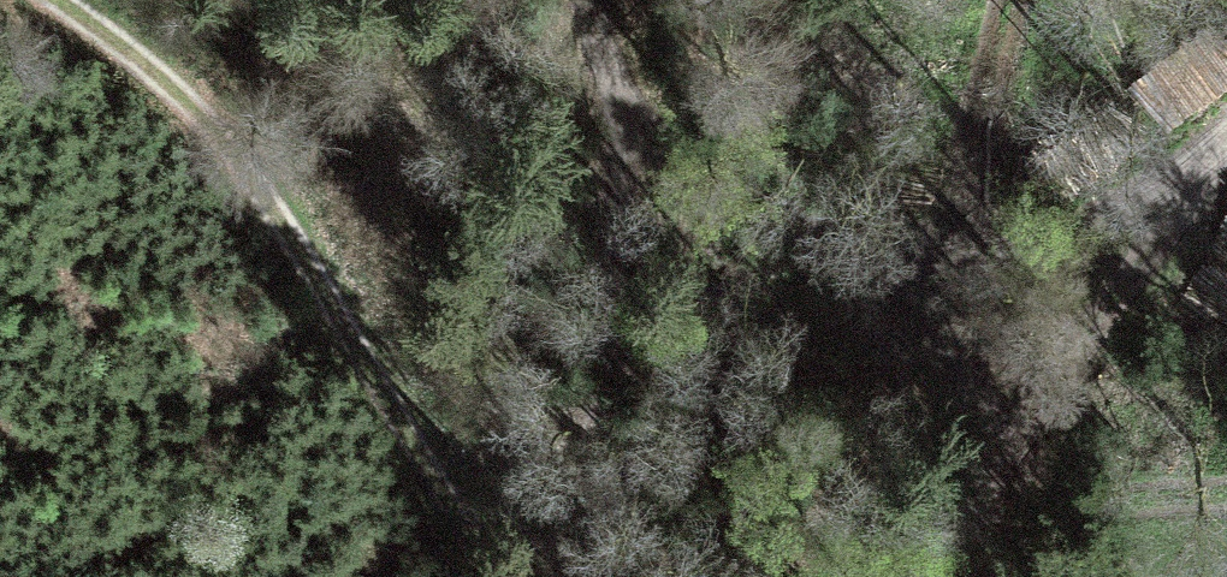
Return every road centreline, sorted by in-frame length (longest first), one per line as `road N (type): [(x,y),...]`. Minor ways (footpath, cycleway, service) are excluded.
road 1 (track): [(56,0),(182,84),(276,210),(511,576)]
road 2 (track): [(591,38),(658,145),(835,248),(947,268),(1034,251),(1145,200)]
road 3 (track): [(602,576),(594,456),(613,191),(582,0)]
road 4 (track): [(921,576),(1145,200),(1226,132)]

